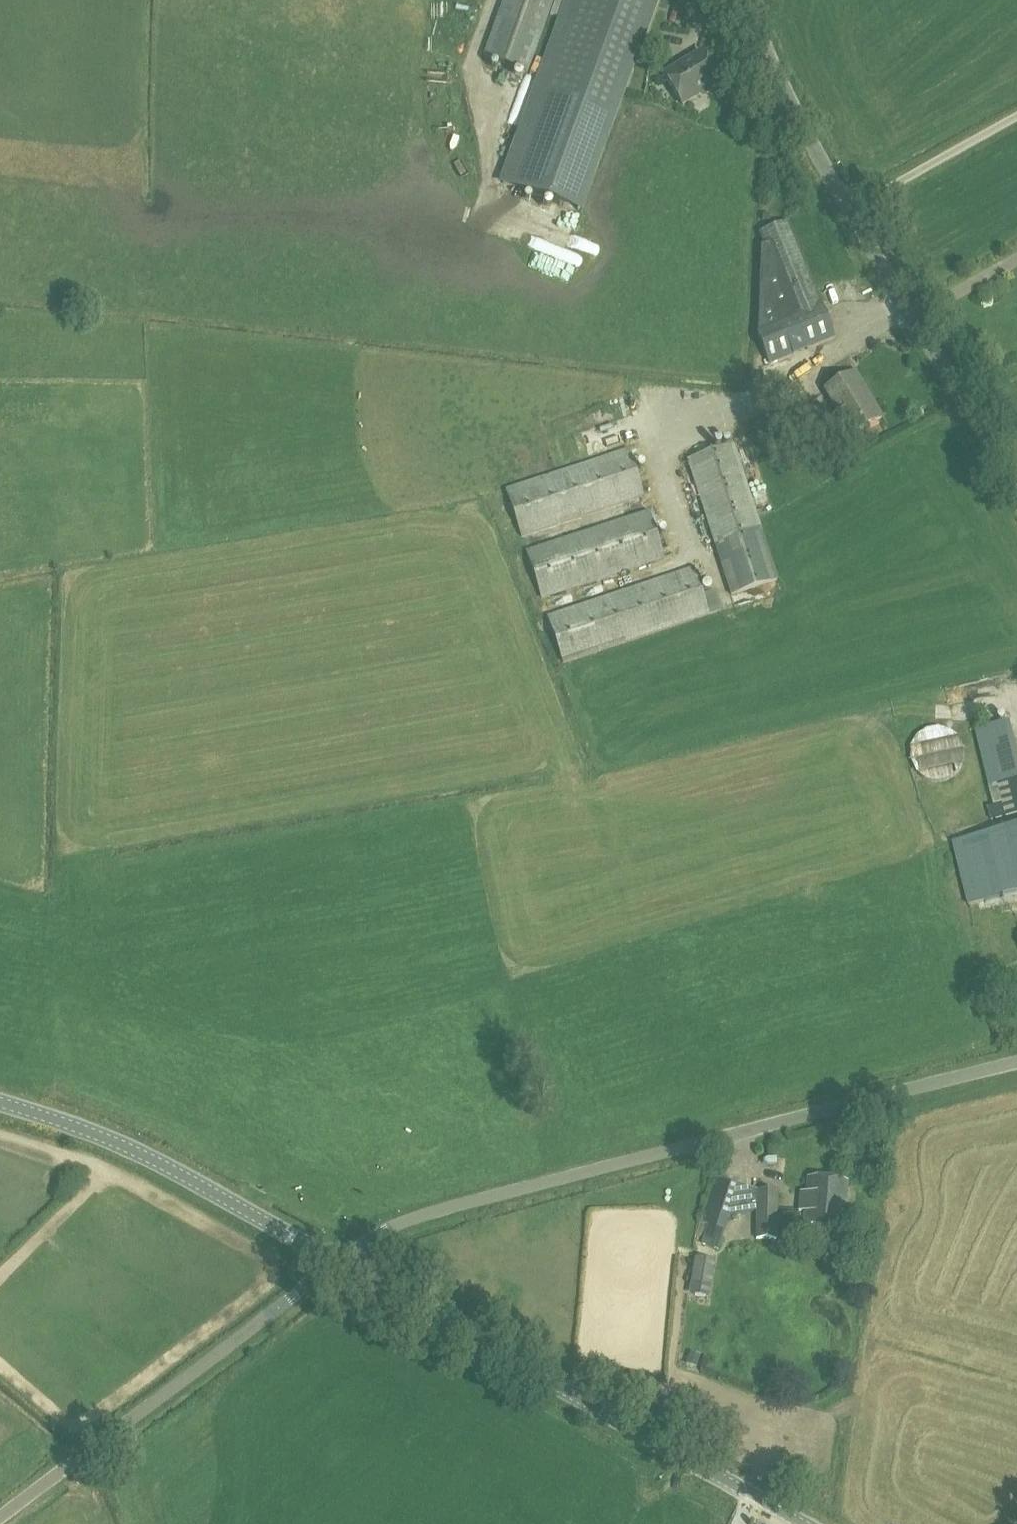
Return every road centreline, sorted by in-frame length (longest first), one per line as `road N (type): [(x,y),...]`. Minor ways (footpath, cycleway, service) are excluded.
road 1 (unclassified): [(343,1249),(475,1200),(1016,1063)]
road 2 (unclassified): [(1016,490),(793,107),(741,0)]
road 3 (tertiary): [(810,1523),(343,1249)]
road 4 (unclassified): [(0,1509),(343,1249)]
road 5 (tertiary): [(343,1249),(58,1115),(0,1097)]

